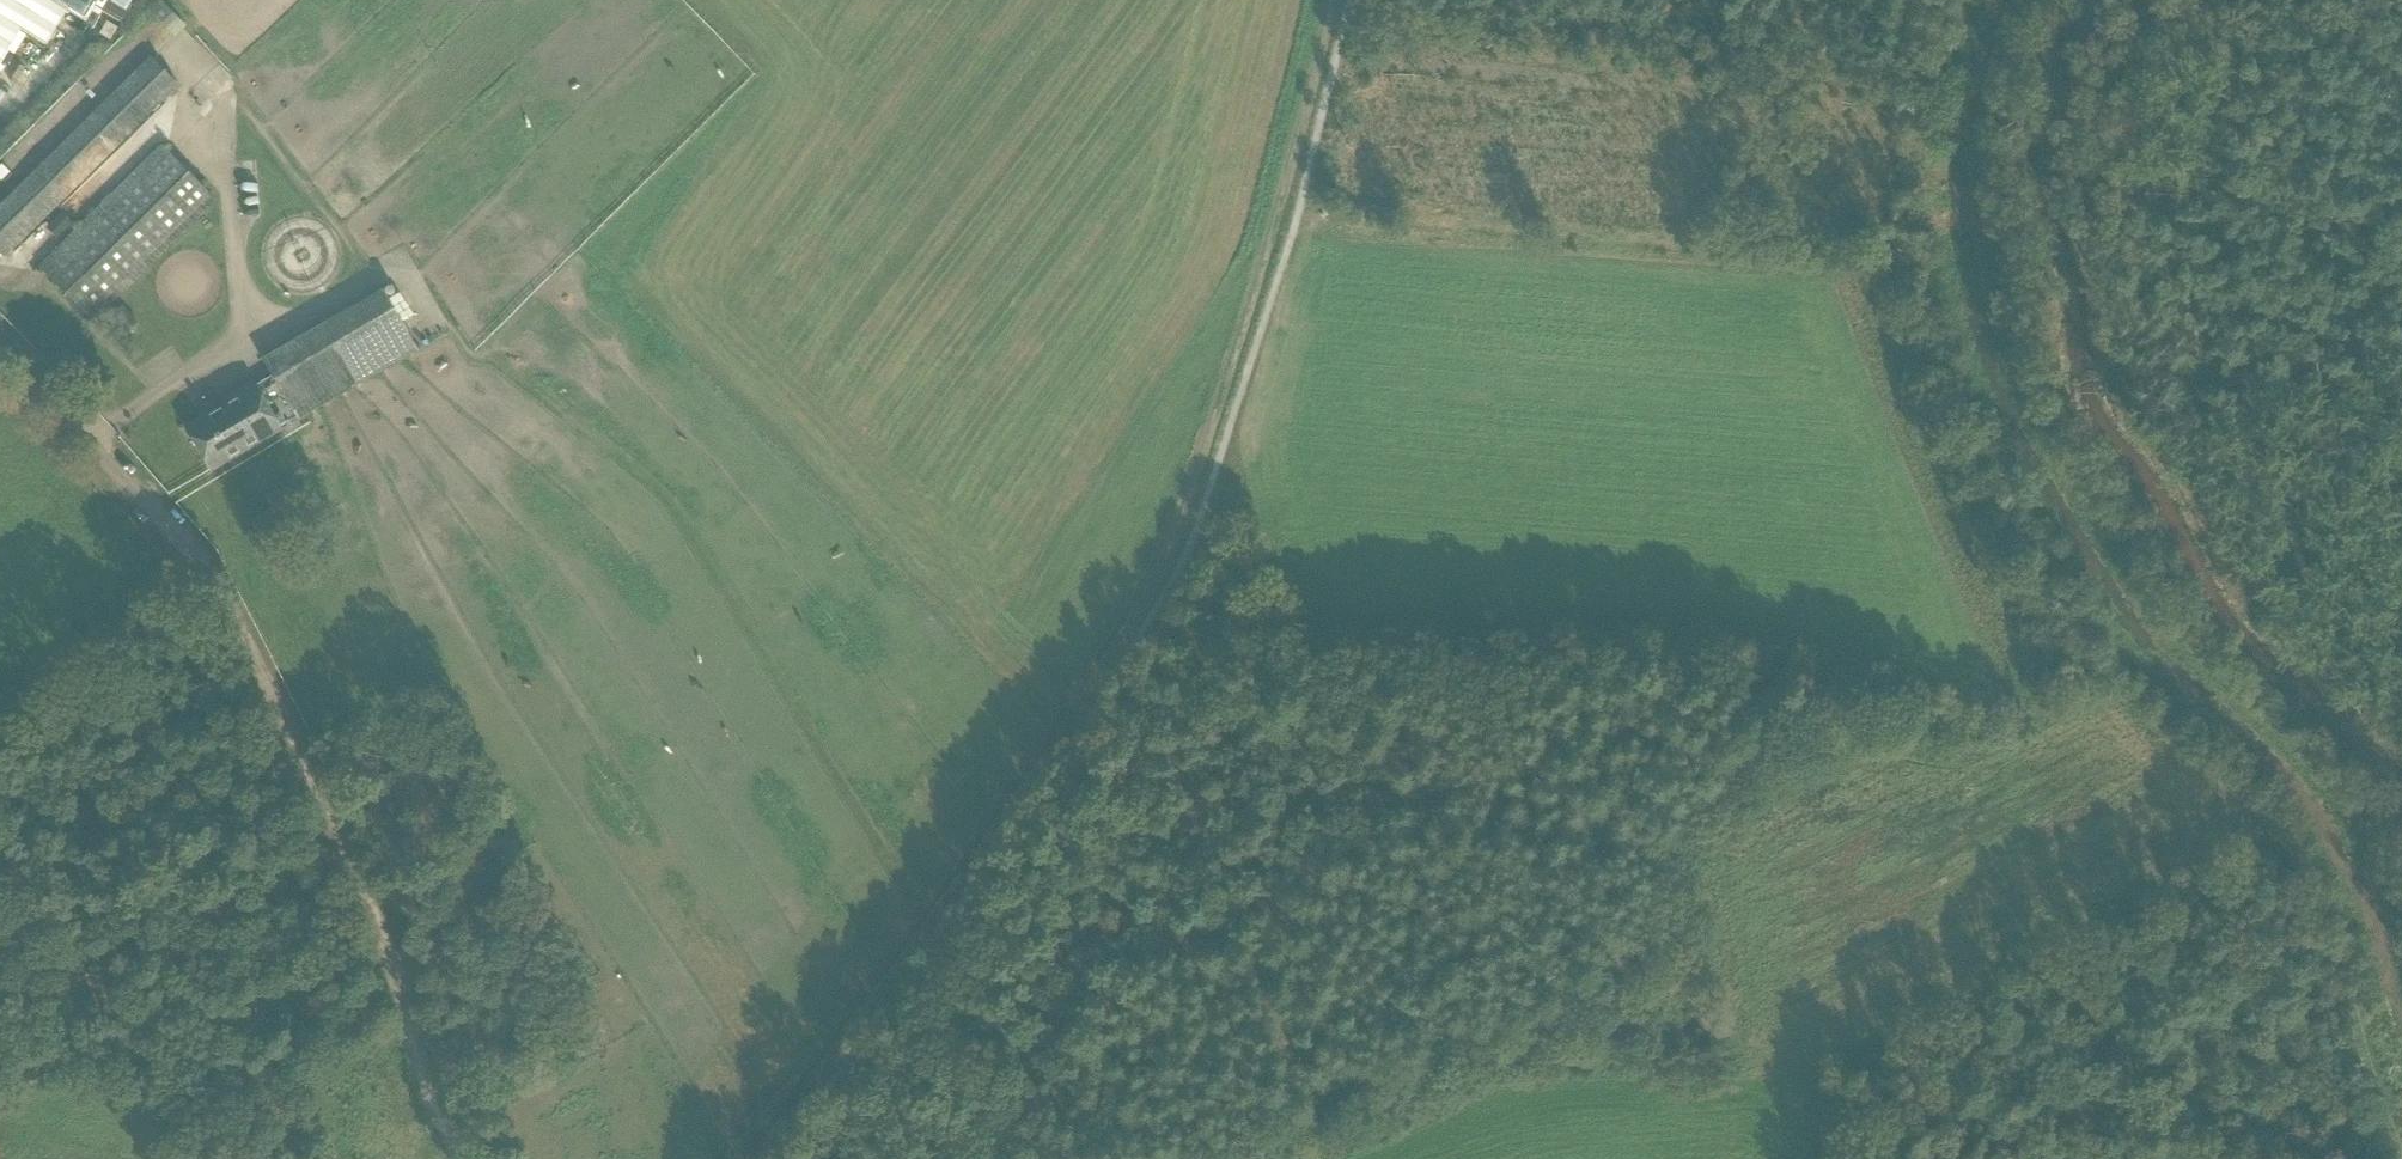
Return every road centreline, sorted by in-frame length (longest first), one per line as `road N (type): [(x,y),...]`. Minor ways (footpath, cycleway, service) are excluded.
road 1 (track): [(478,1158),(446,1058),(227,605)]
road 2 (unclassified): [(227,605),(183,539),(0,354)]

